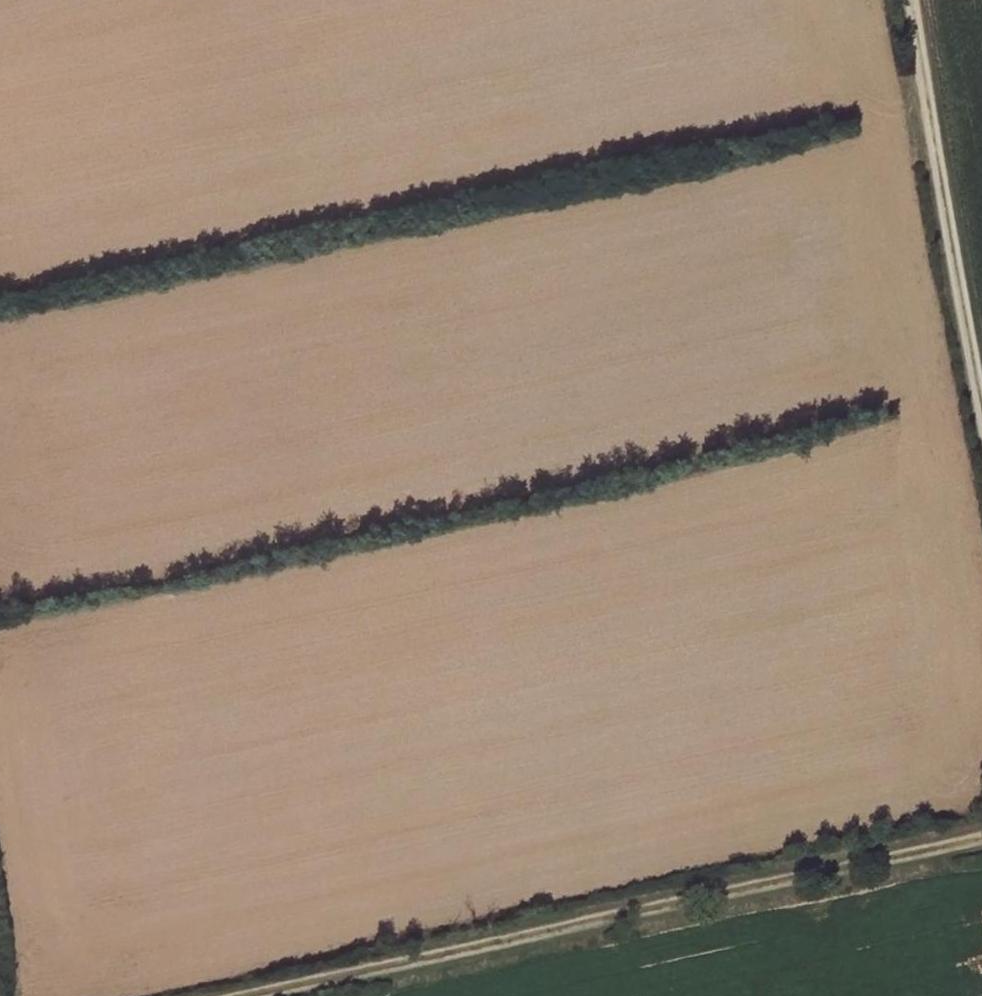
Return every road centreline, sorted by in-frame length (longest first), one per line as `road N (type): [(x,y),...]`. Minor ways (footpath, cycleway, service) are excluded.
road 1 (track): [(240,995),(981,836)]
road 2 (track): [(981,492),(895,0)]

